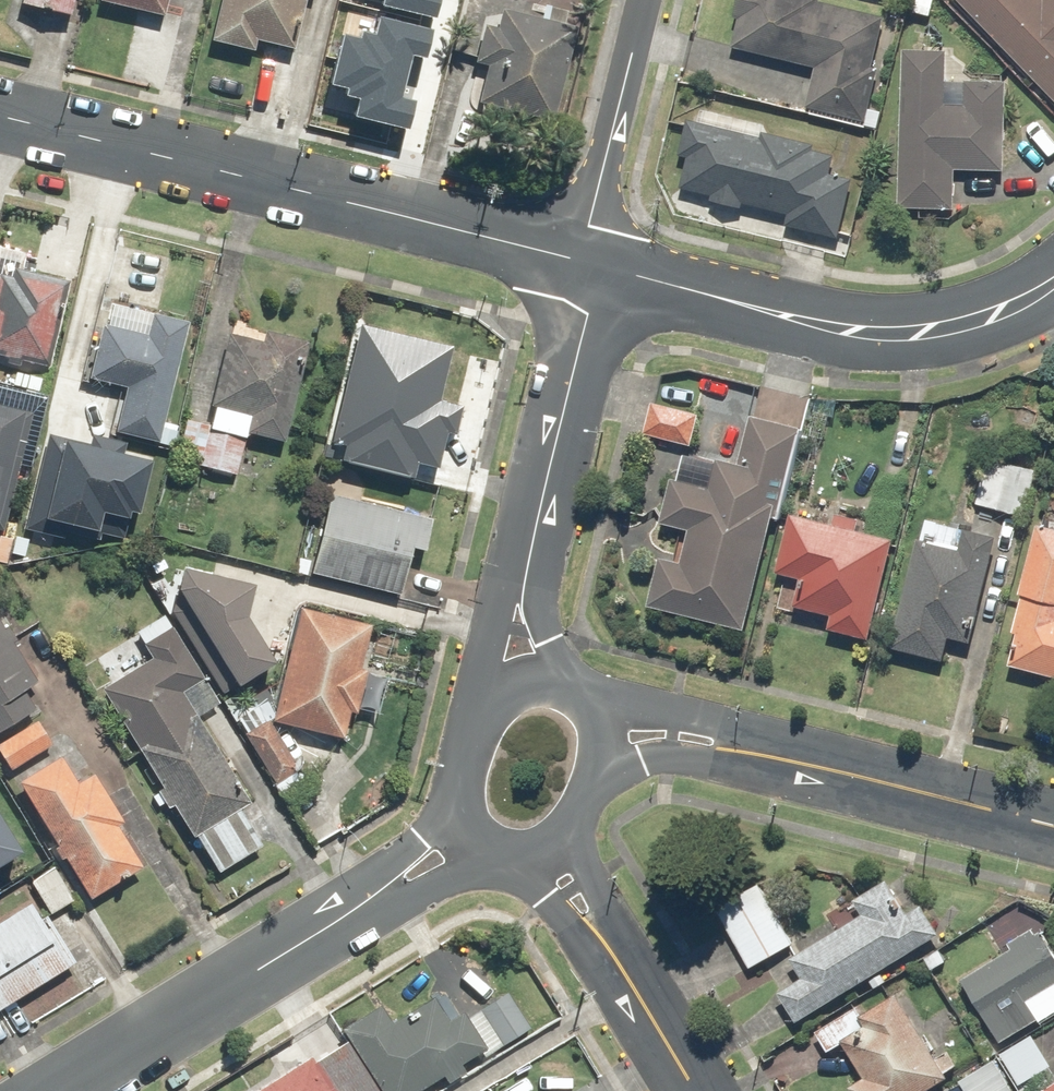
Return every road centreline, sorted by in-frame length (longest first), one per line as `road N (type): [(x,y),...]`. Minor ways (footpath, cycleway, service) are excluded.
road 1 (residential): [(585,261),(0,117)]
road 2 (residential): [(467,818),(368,902),(59,1090)]
road 3 (residential): [(1053,272),(991,304),(903,327),(824,320),(585,261)]
road 4 (residential): [(1053,827),(666,731),(602,736)]
road 5 (residential): [(585,261),(511,681)]
road 6 (residential): [(558,846),(702,1090)]
road 7 (residential): [(649,0),(585,261)]
road 8 (residential): [(467,818),(465,769),(476,732),(511,681)]
road 9 (residential): [(511,681),(547,677),(570,685),(594,704),(602,736)]
road 10 (residential): [(602,736),(591,784),(558,846)]

